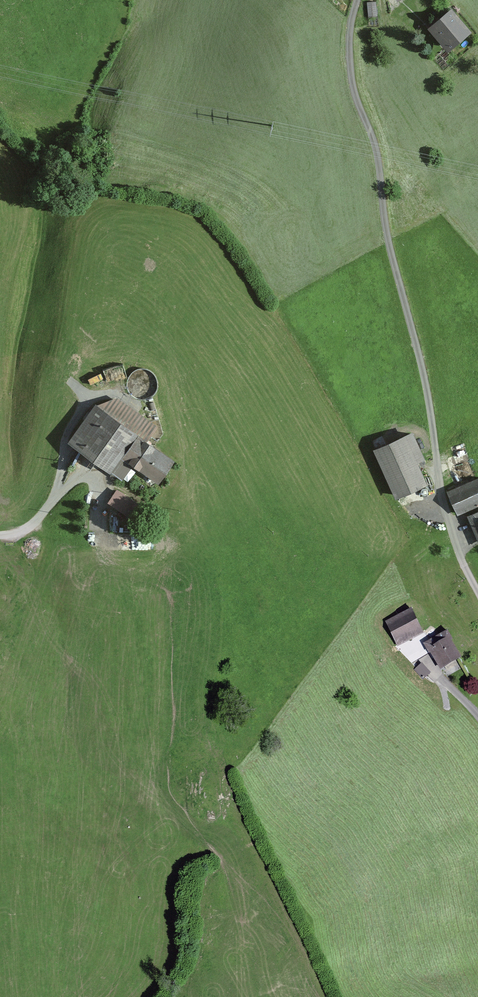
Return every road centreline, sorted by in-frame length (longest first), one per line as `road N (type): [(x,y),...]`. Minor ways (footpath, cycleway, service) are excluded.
road 1 (track): [(82,476),(97,491),(141,696),(139,756),(172,820),(220,843)]

